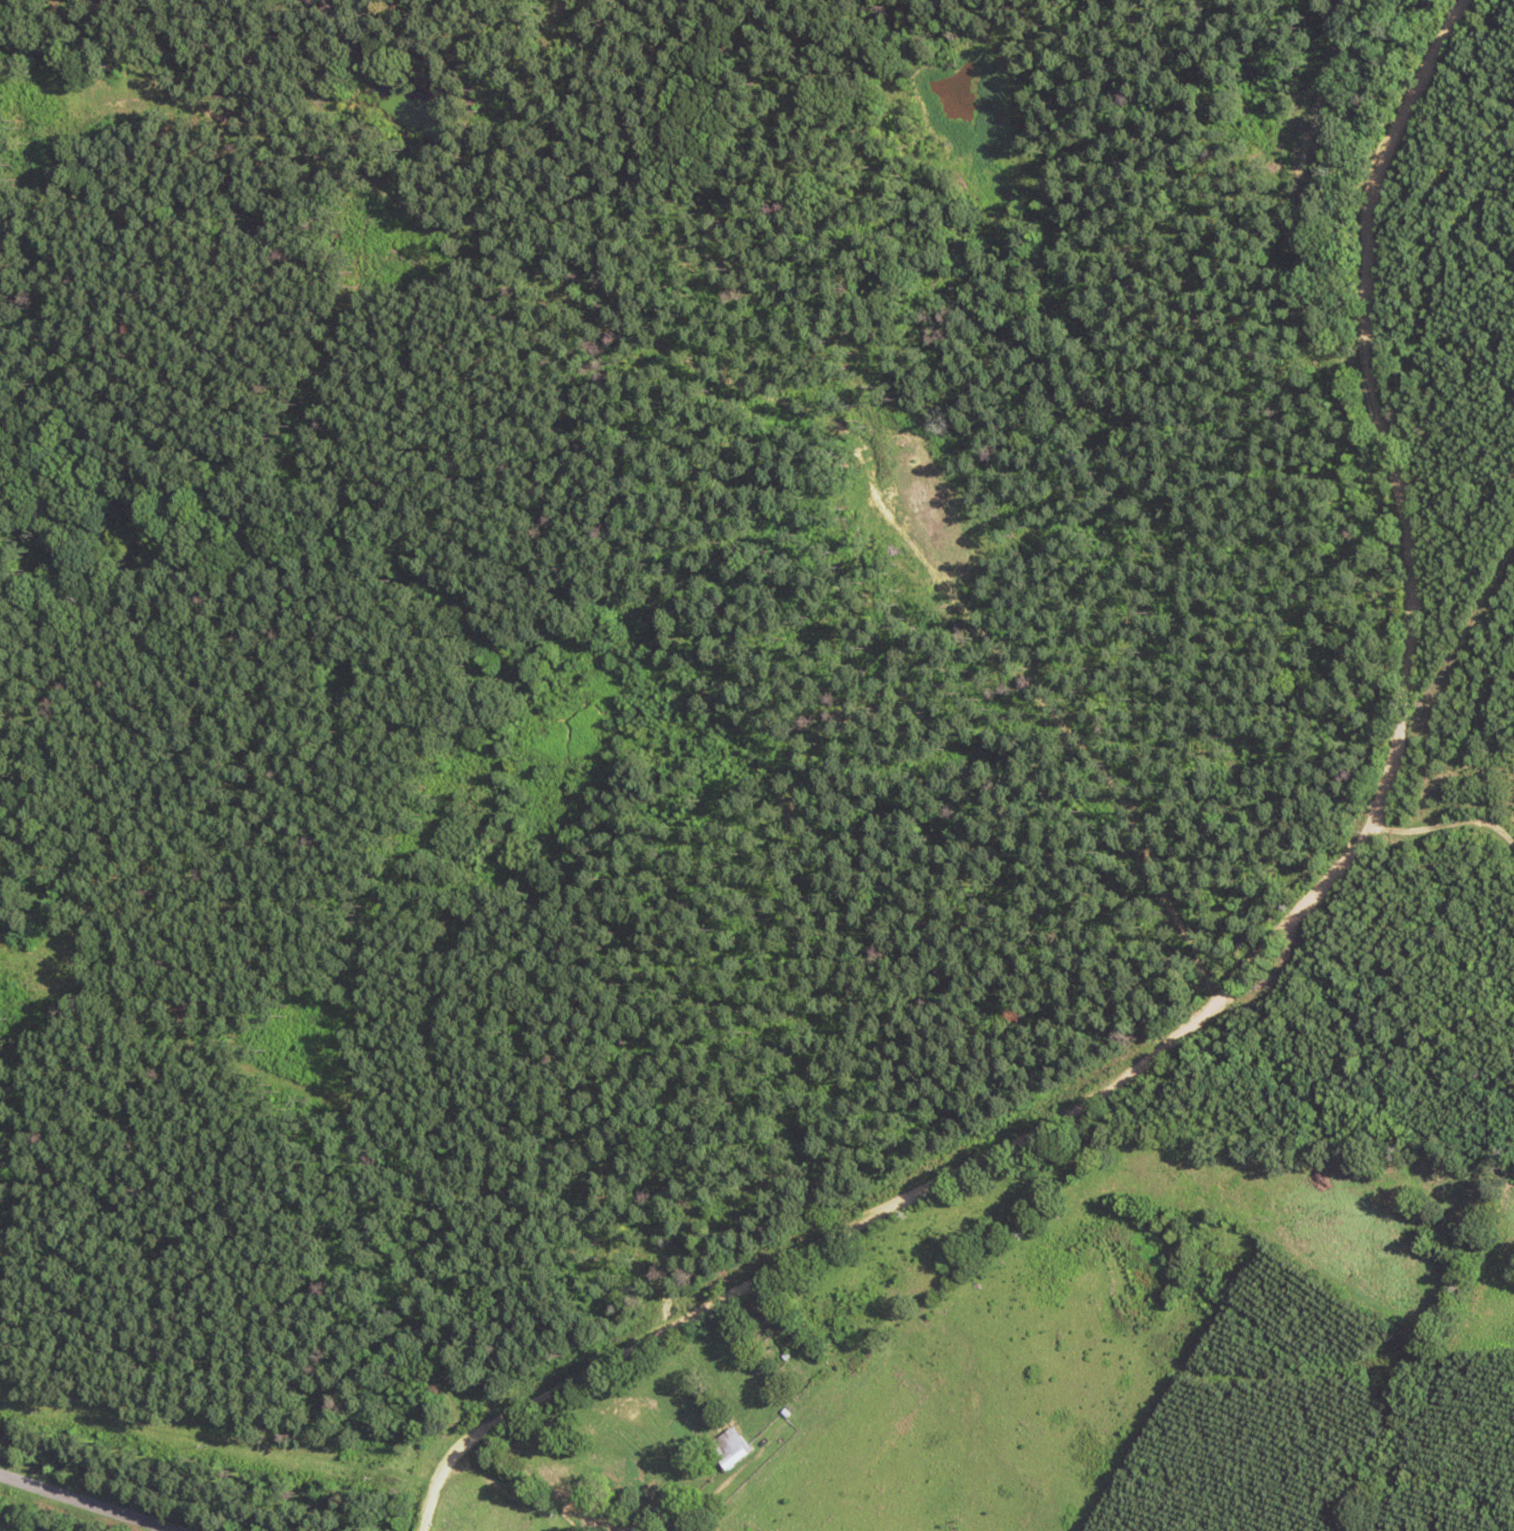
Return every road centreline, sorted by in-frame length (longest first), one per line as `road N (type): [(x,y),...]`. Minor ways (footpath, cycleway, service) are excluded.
road 1 (track): [(428,1530),(444,1473),(461,1446),(1138,1069),(1261,959),(1339,875),(1378,813),(1411,592),(1369,371),(1365,265),(1374,192),(1412,95),(1463,0)]
road 2 (secondary): [(167,1530),(0,1476)]

